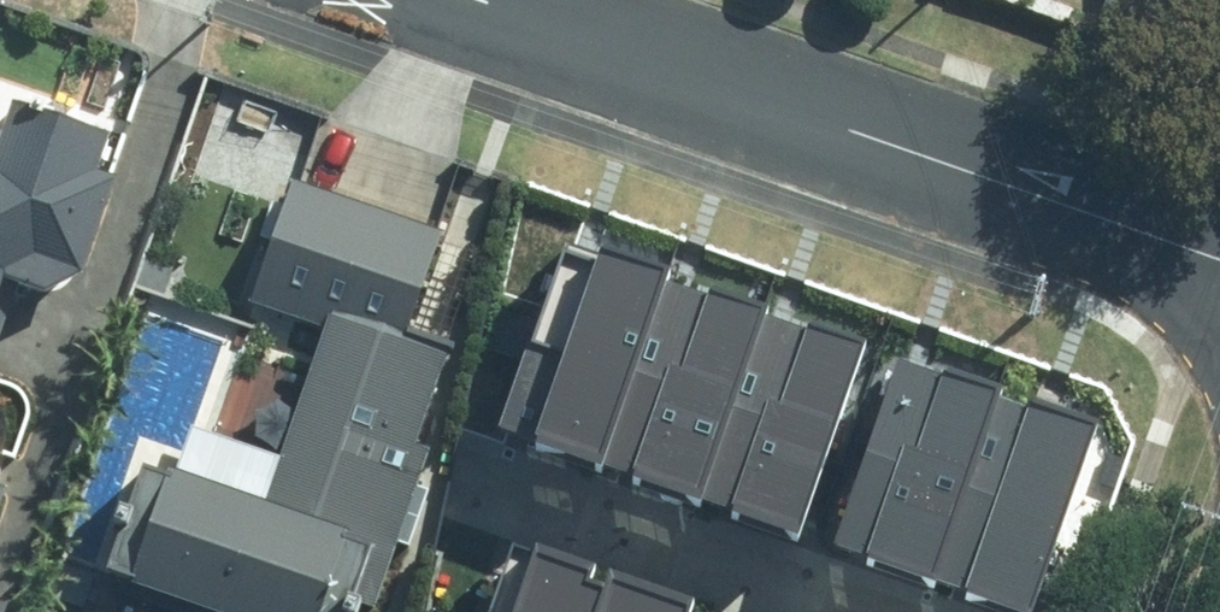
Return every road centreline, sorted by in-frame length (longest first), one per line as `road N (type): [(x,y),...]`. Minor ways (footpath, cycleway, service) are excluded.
road 1 (tertiary): [(1219,260),(481,0)]

